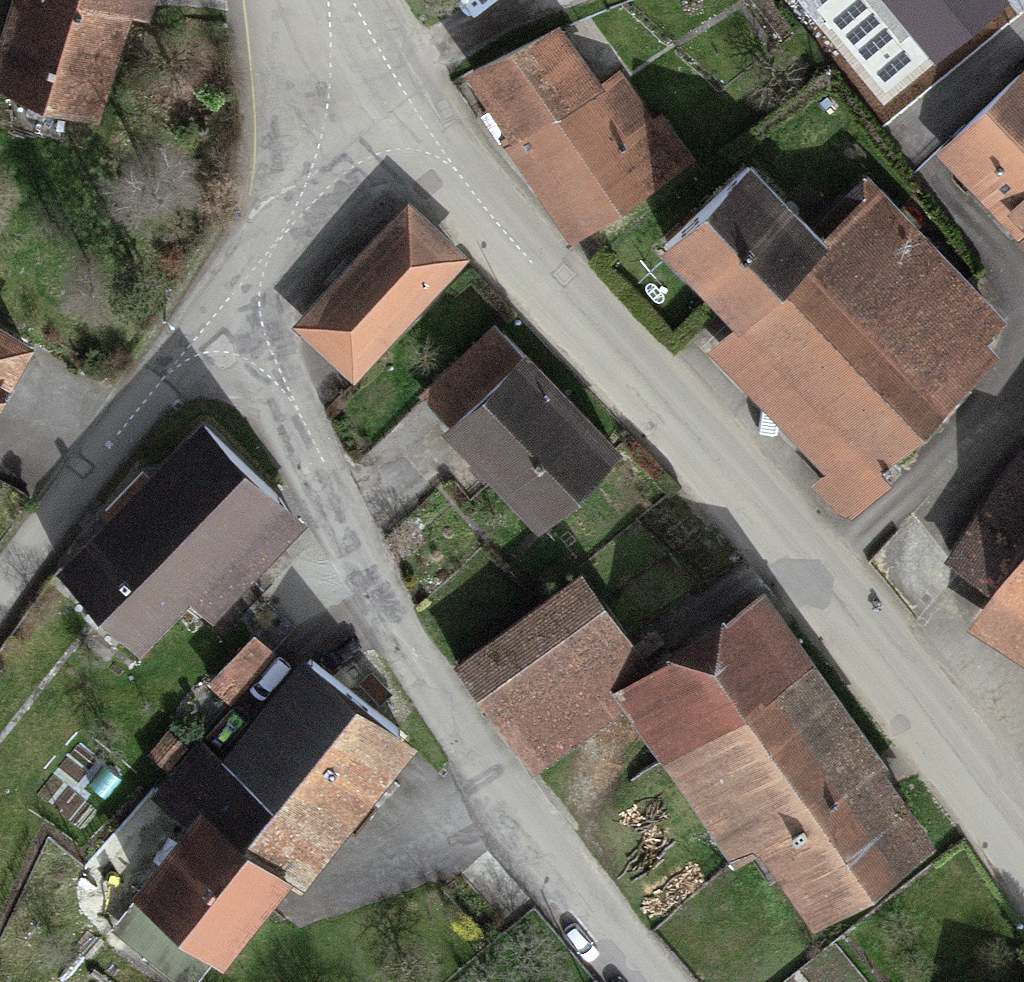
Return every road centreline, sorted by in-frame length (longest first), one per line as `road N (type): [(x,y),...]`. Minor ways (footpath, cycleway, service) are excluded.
road 1 (residential): [(1023,866),(883,665),(366,89)]
road 2 (residential): [(235,291),(396,638),(516,815),(655,981)]
road 3 (residential): [(0,597),(235,291)]
road 4 (residential): [(235,291),(366,89)]
road 5 (residential): [(366,89),(443,45),(568,0)]

